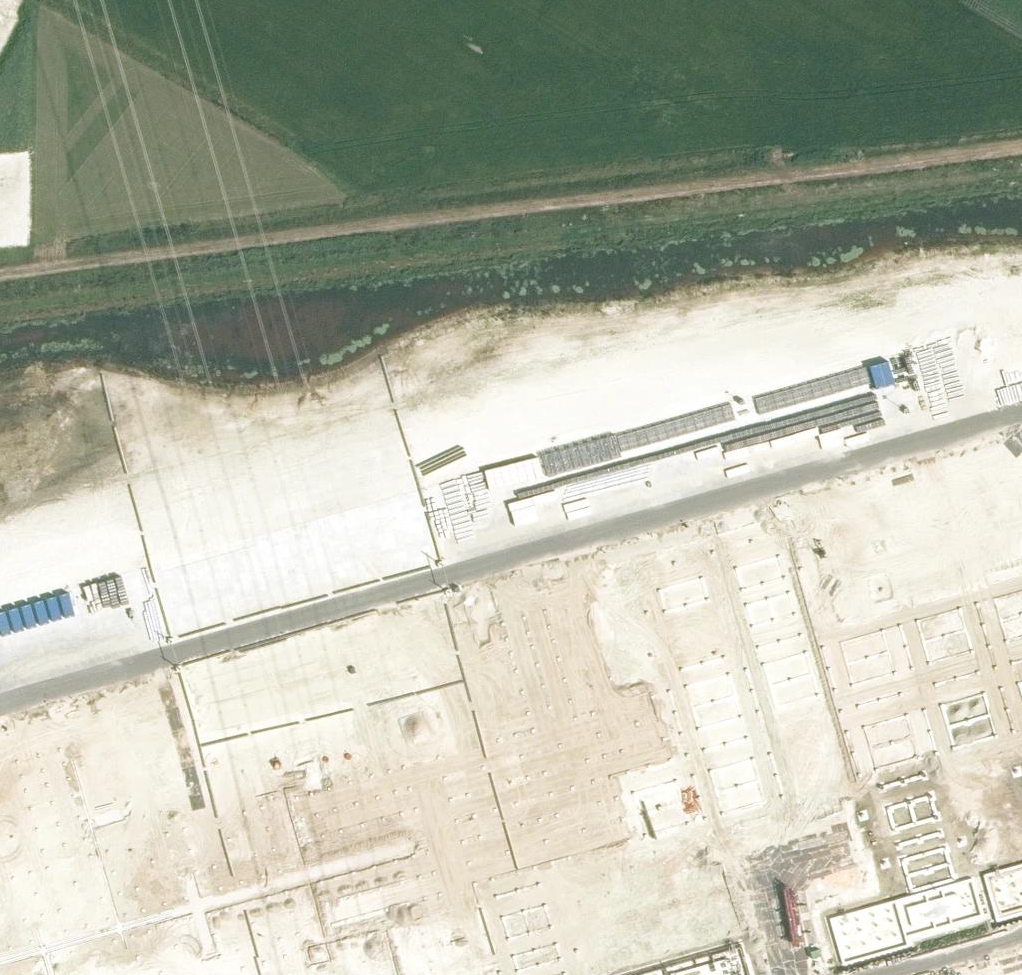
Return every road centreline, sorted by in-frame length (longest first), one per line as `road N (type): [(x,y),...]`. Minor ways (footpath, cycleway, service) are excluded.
road 1 (track): [(1021,140),(0,271)]

